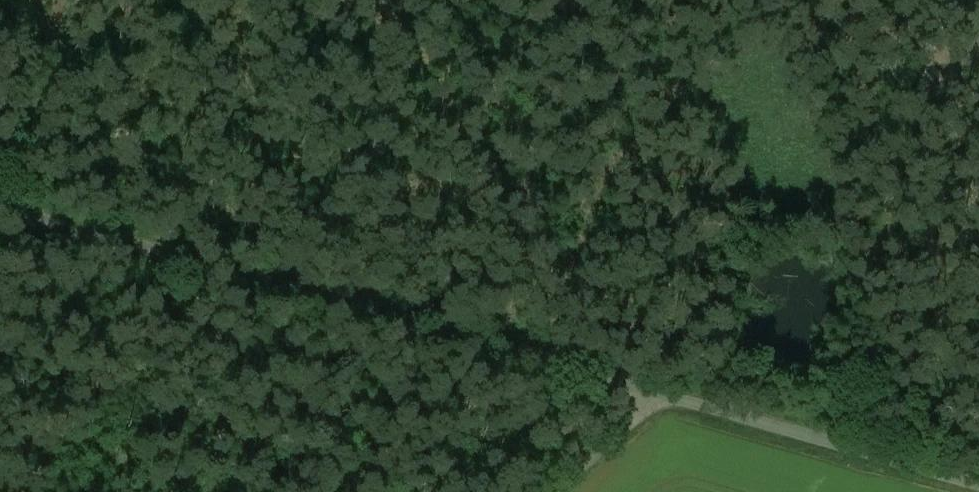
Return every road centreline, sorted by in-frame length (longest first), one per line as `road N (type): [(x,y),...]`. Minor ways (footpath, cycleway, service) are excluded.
road 1 (unclassified): [(0,211),(967,491)]
road 2 (track): [(0,471),(209,271)]
road 3 (track): [(656,396),(555,491)]

